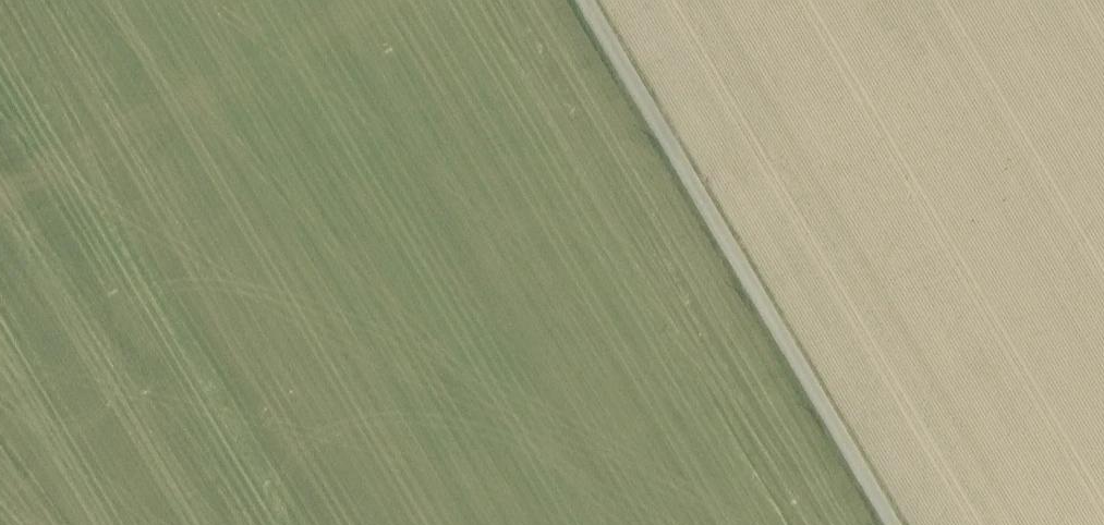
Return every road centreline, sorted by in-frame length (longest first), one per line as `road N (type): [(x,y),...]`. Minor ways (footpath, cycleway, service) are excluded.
road 1 (track): [(895,524),(592,0)]

